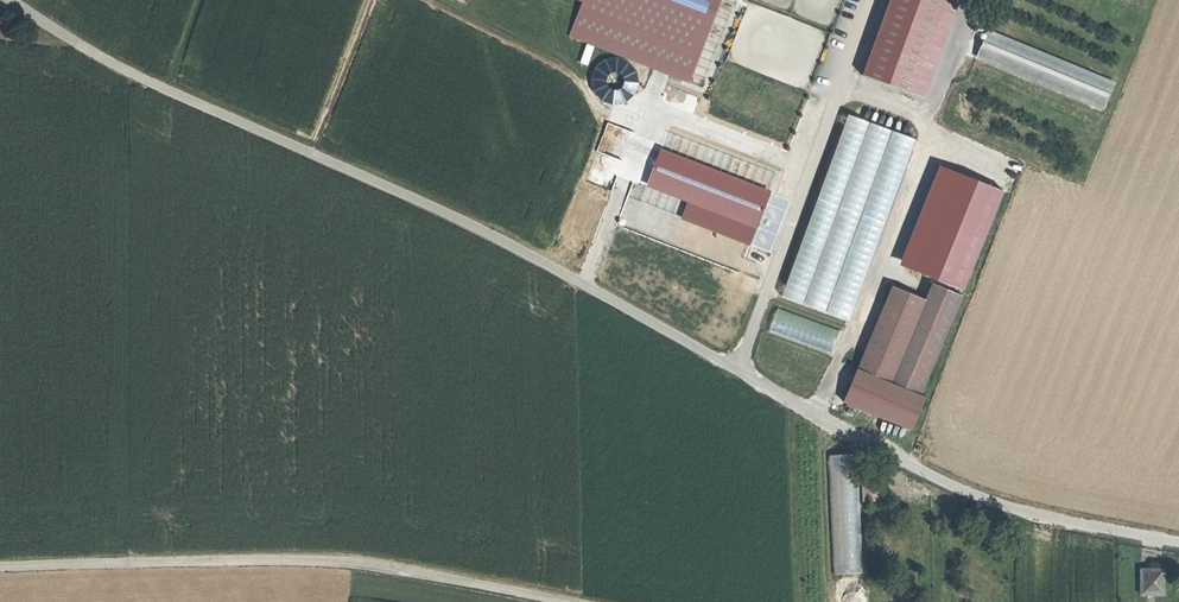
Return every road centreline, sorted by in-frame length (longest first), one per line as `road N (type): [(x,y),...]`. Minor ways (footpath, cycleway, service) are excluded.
road 1 (track): [(9,0),(152,85),(477,229),(958,491),(995,506),(1178,542)]
road 2 (track): [(0,571),(332,565),(550,601)]
road 3 (track): [(735,370),(873,0)]

